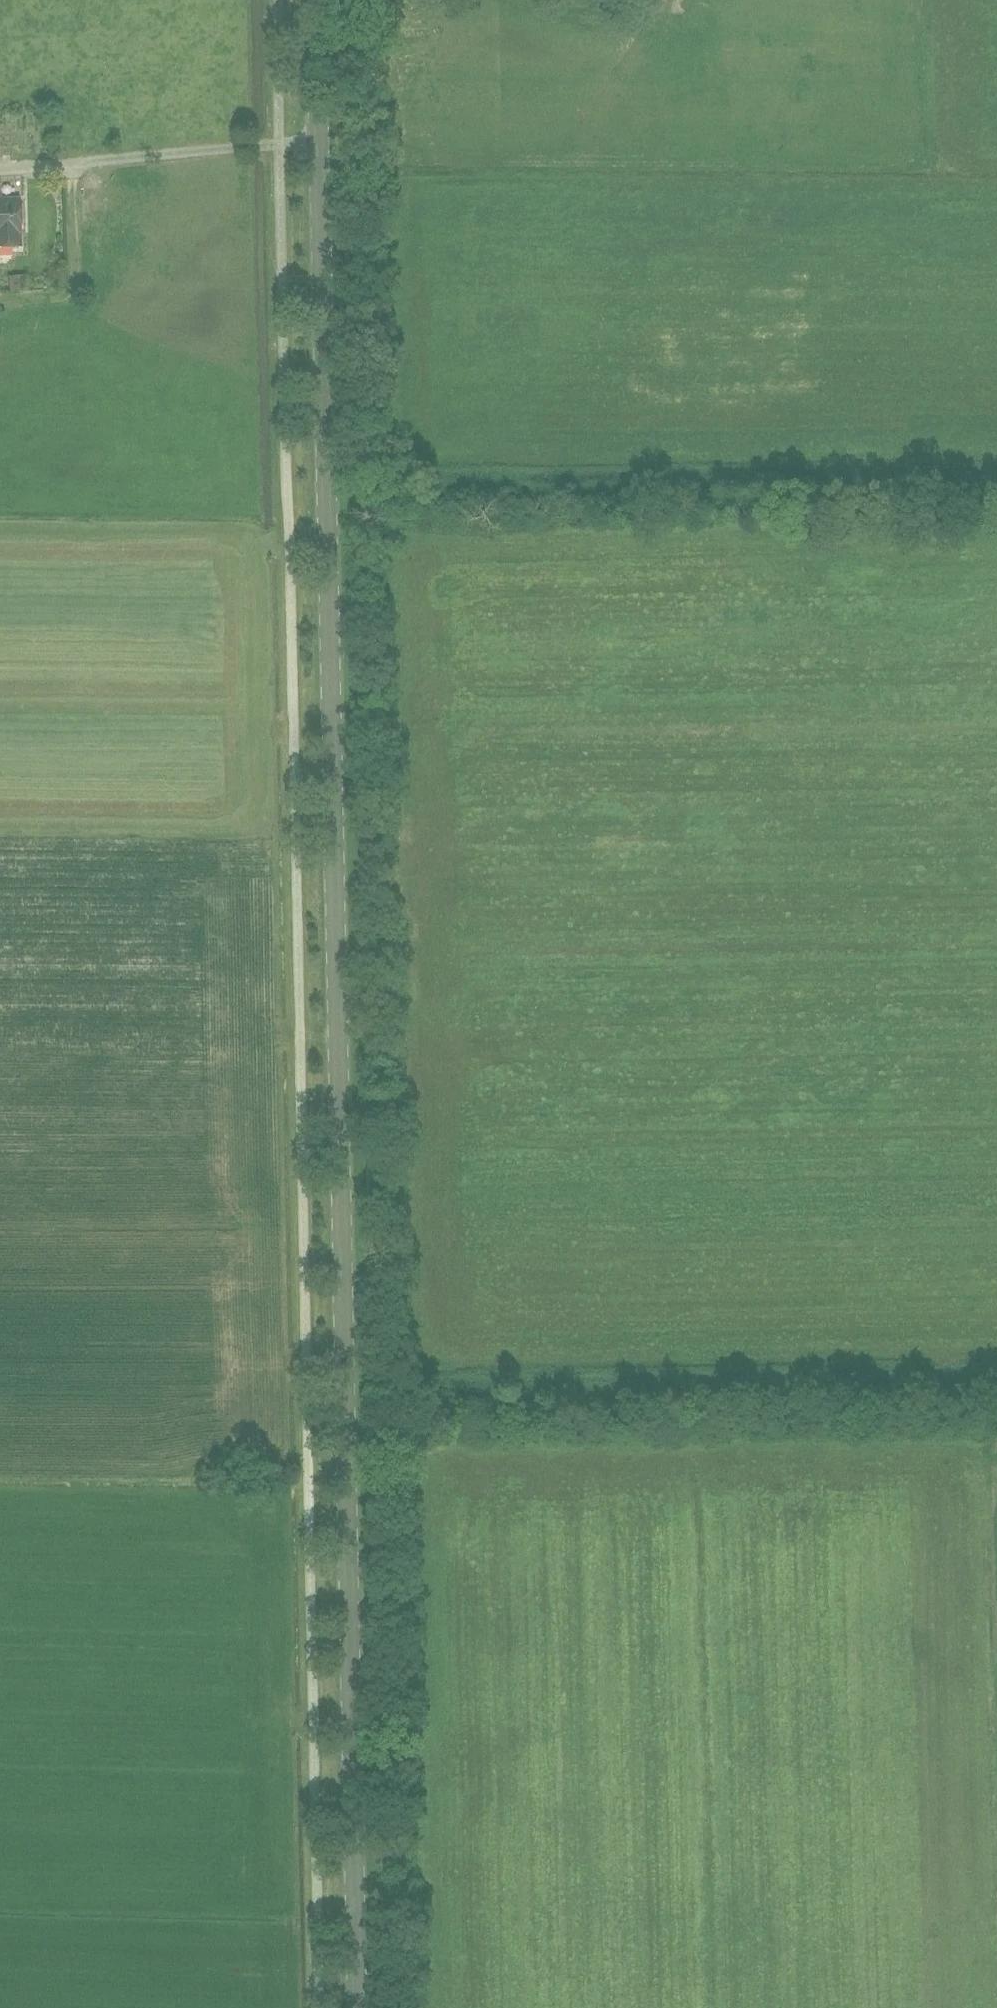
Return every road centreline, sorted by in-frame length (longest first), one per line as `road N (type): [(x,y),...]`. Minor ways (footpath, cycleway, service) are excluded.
road 1 (tertiary): [(357,2007),(318,0)]

